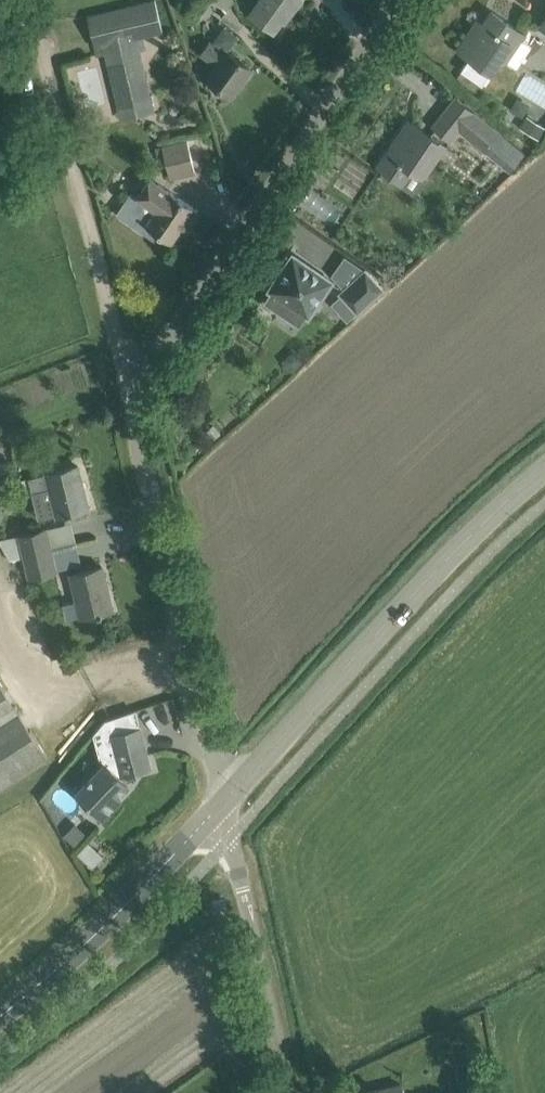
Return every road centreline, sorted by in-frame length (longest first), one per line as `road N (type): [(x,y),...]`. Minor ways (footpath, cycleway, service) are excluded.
road 1 (unclassified): [(225,796),(136,391),(398,0)]
road 2 (tertiary): [(544,472),(225,796)]
road 3 (track): [(37,20),(136,391)]
road 4 (tertiary): [(225,796),(118,913),(0,1013)]
road 5 (unclassified): [(293,1092),(225,796)]

